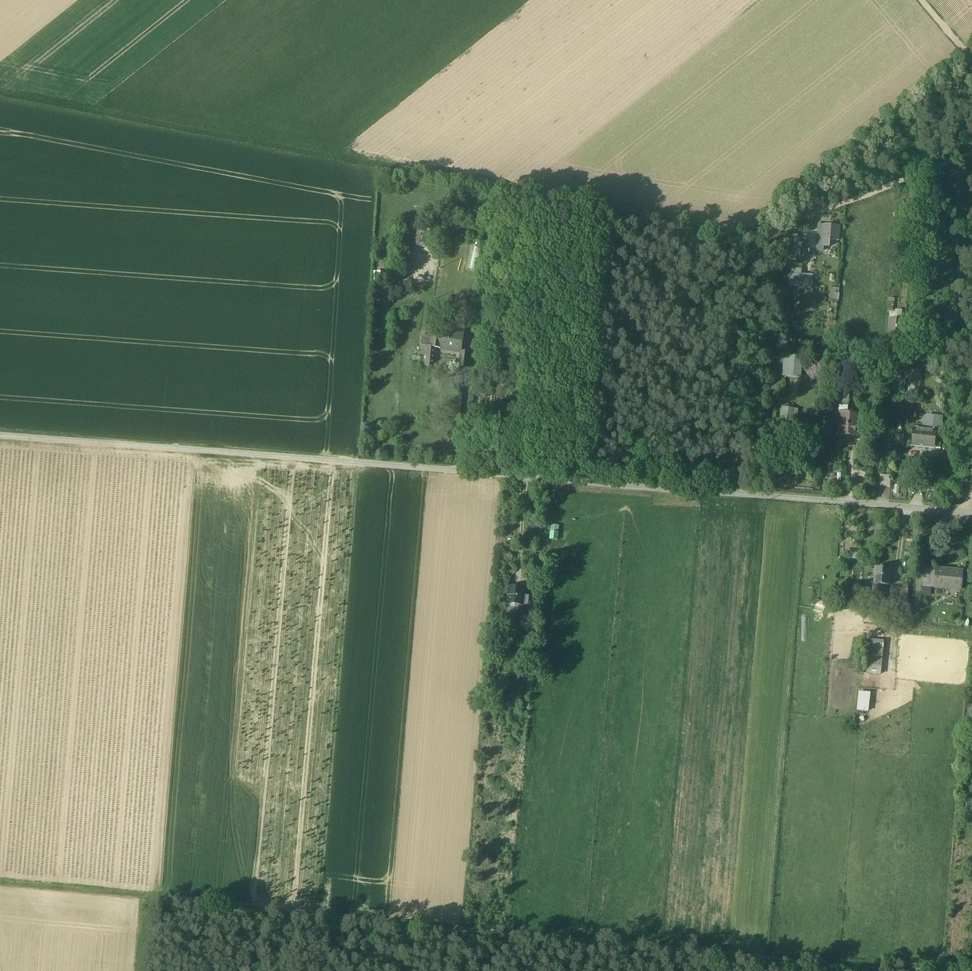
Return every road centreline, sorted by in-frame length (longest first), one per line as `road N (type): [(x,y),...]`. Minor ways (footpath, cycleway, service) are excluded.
road 1 (unclassified): [(971,515),(0,439)]
road 2 (track): [(0,882),(894,970)]
road 3 (track): [(0,93),(391,170)]

